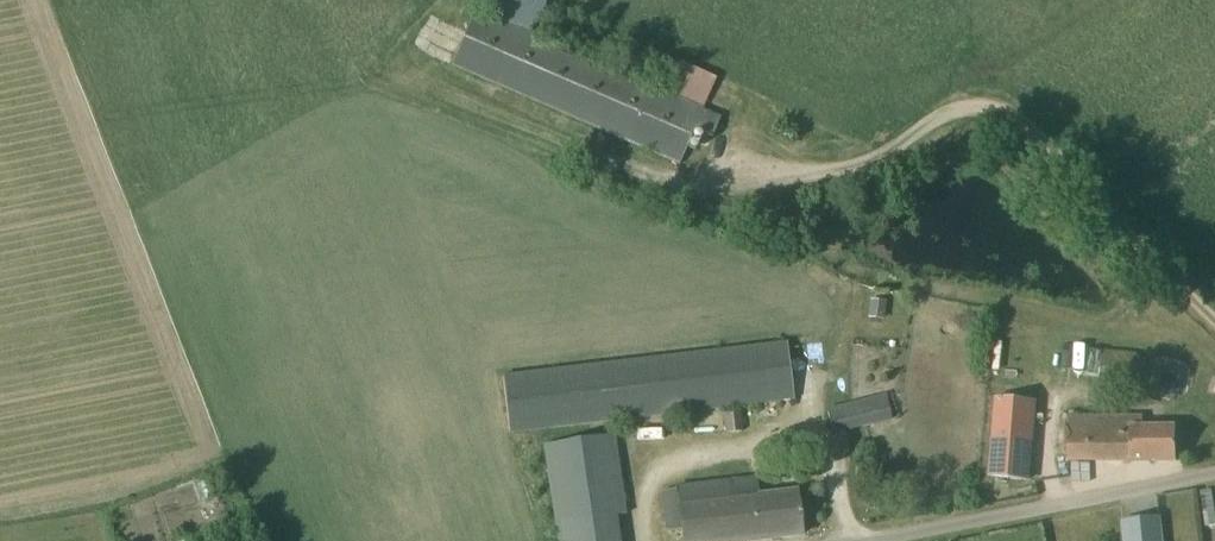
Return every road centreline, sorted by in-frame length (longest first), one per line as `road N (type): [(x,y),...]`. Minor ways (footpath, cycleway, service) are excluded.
road 1 (track): [(1214,313),(993,94)]
road 2 (residential): [(947,540),(1214,487)]

